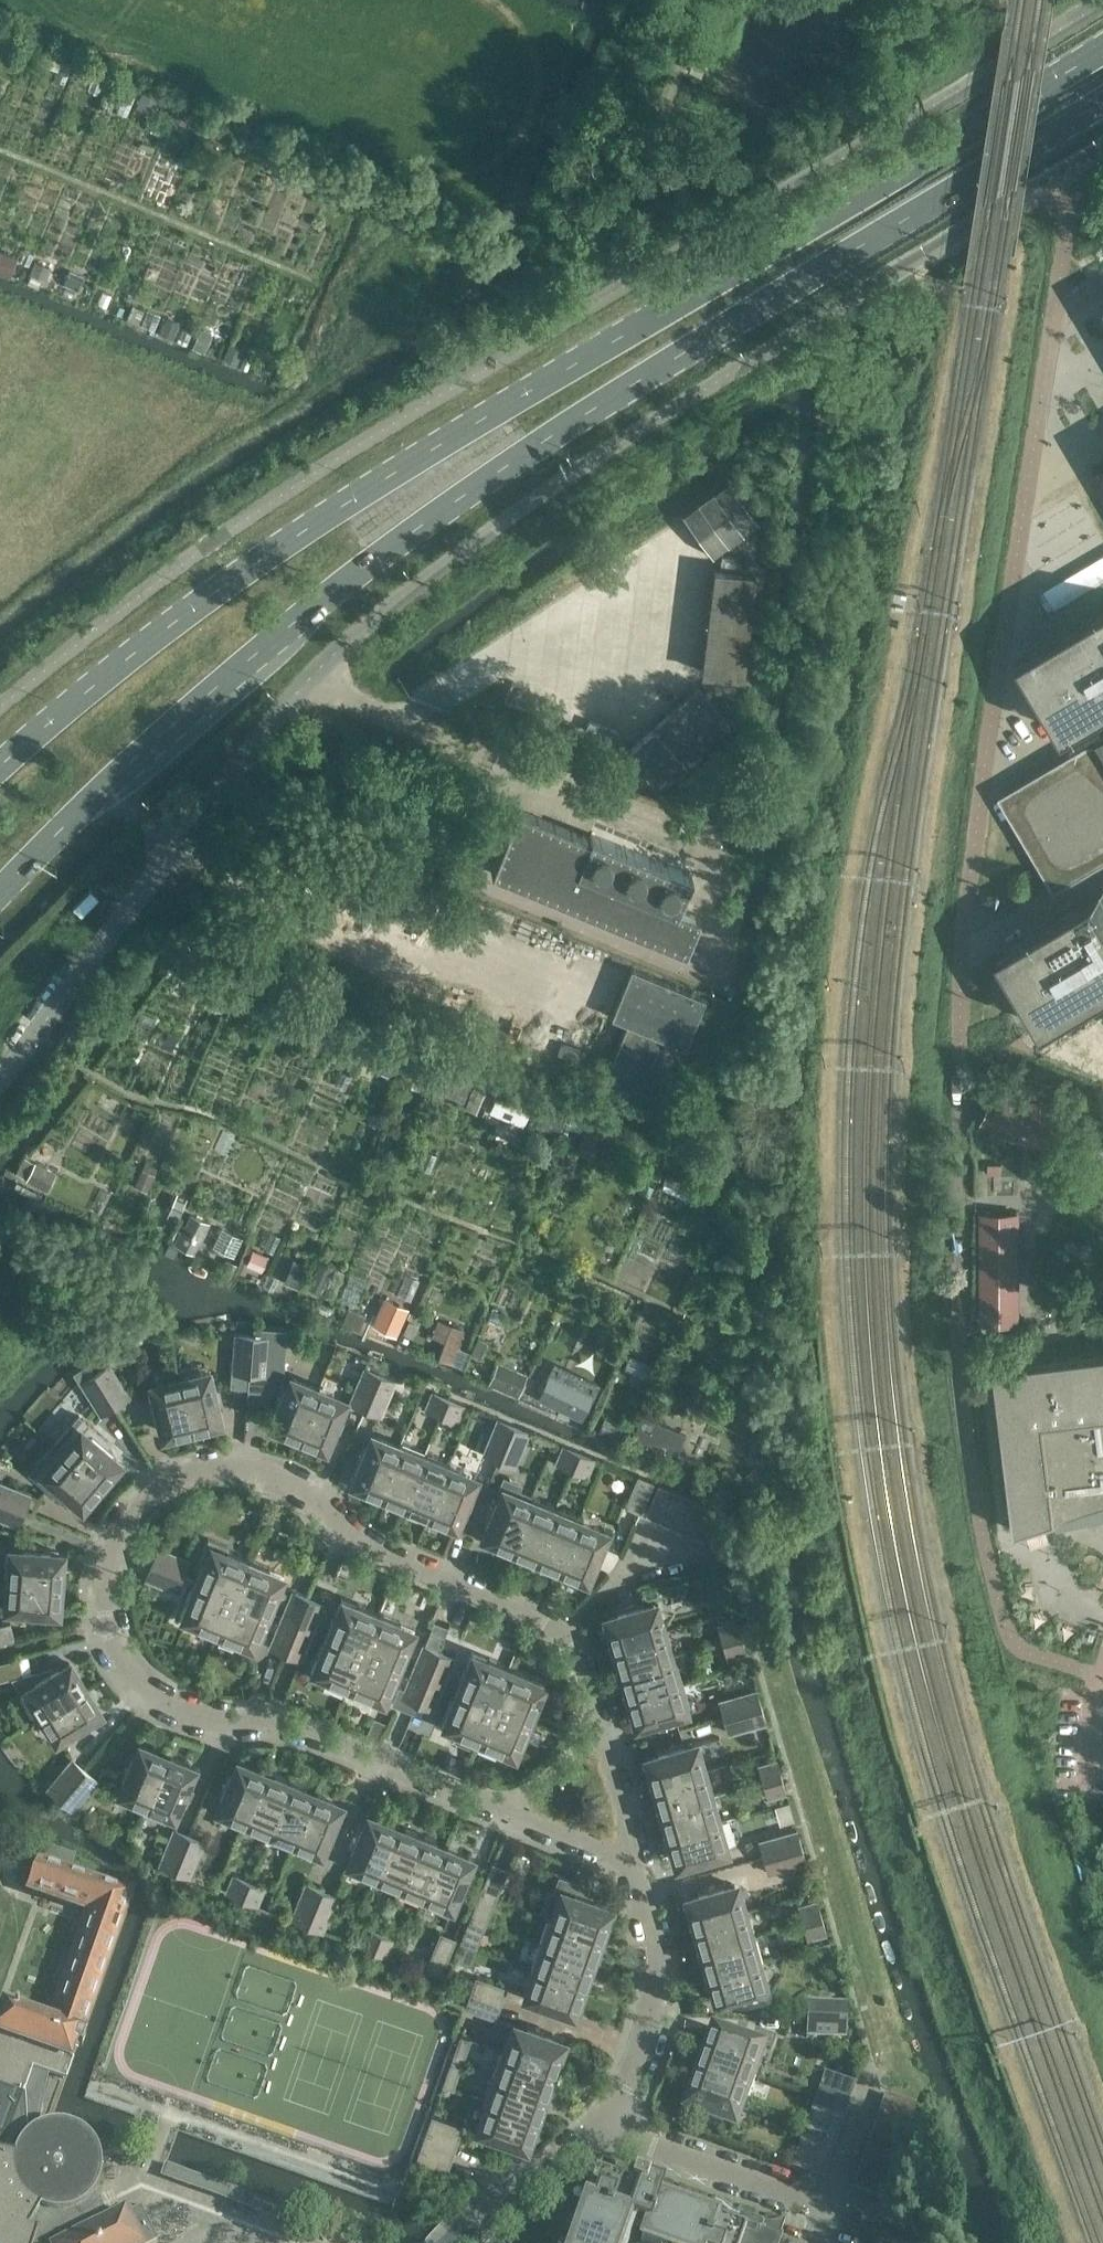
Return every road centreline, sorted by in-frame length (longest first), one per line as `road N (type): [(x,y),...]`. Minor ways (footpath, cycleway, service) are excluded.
road 1 (primary): [(0,890),(235,668),(344,581),(598,405),(1102,101)]
road 2 (primary): [(1102,49),(354,496),(81,691),(0,769)]
road 3 (residential): [(593,1728),(561,1636),(355,1540),(323,1504),(290,1482),(240,1470),(198,1472),(145,1502),(125,1525),(104,1587),(107,1624),(126,1665),(161,1703),(211,1721),(304,1728),(507,1808)]
road 4 (unclassified): [(0,1083),(318,670)]
road 5 (residential): [(818,2242),(827,2213),(610,2114)]
road 6 (residential): [(610,2114),(652,2003),(648,1910),(632,1864)]
road 7 (residential): [(454,2242),(610,2114)]
road 8 (residential): [(632,1864),(611,1768),(593,1728)]
road 9 (residential): [(507,1808),(632,1864)]

